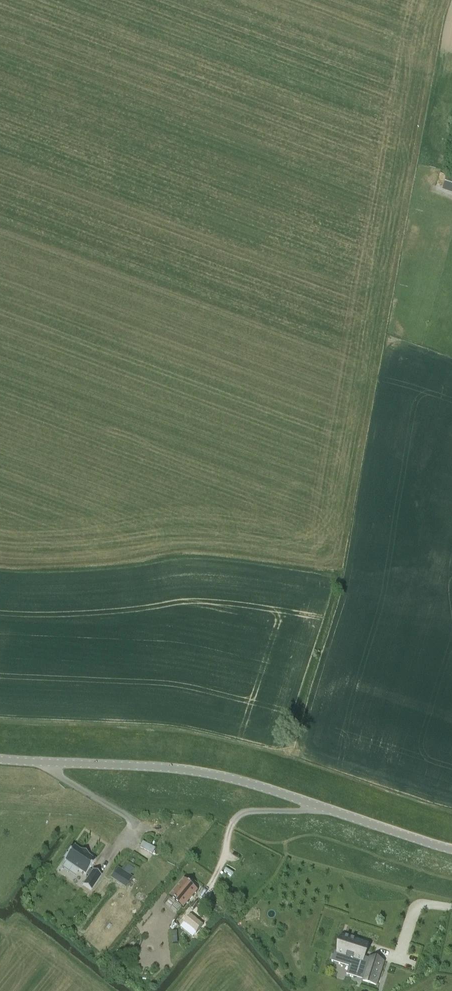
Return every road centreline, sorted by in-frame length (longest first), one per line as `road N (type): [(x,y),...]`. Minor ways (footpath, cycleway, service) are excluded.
road 1 (unclassified): [(451,849),(223,776),(0,760)]

